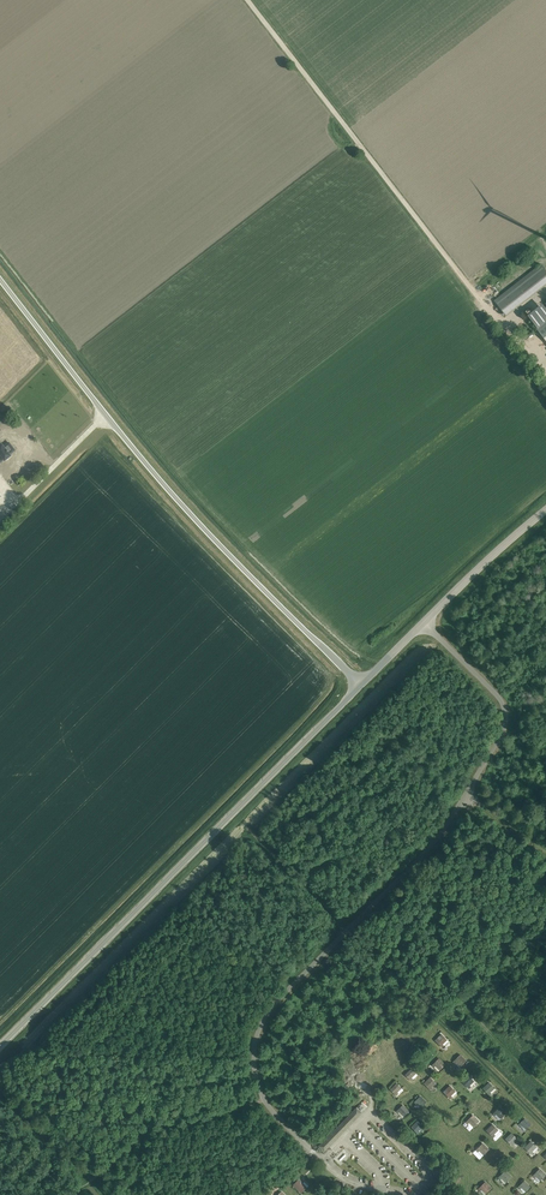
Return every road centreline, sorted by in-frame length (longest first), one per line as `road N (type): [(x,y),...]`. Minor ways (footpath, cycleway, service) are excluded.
road 1 (residential): [(320,1158),(264,1101),(253,1061),(261,1024),(432,844),(506,720),(496,694),(423,623)]
road 2 (unclassified): [(363,683),(170,495),(0,283)]
road 3 (unclassified): [(0,1046),(363,683)]
road 4 (unclassified): [(423,623),(545,510)]

